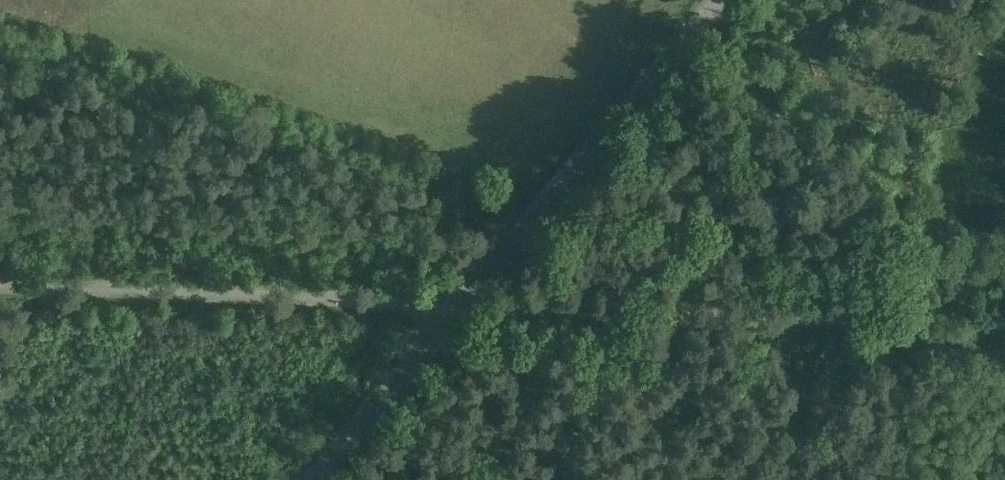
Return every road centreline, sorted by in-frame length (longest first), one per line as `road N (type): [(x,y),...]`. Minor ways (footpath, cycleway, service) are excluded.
road 1 (unclassified): [(1004,329),(461,302)]
road 2 (unclassified): [(0,285),(461,302)]
road 3 (unclassified): [(461,302),(719,0)]
road 4 (unclassified): [(306,479),(461,302)]

